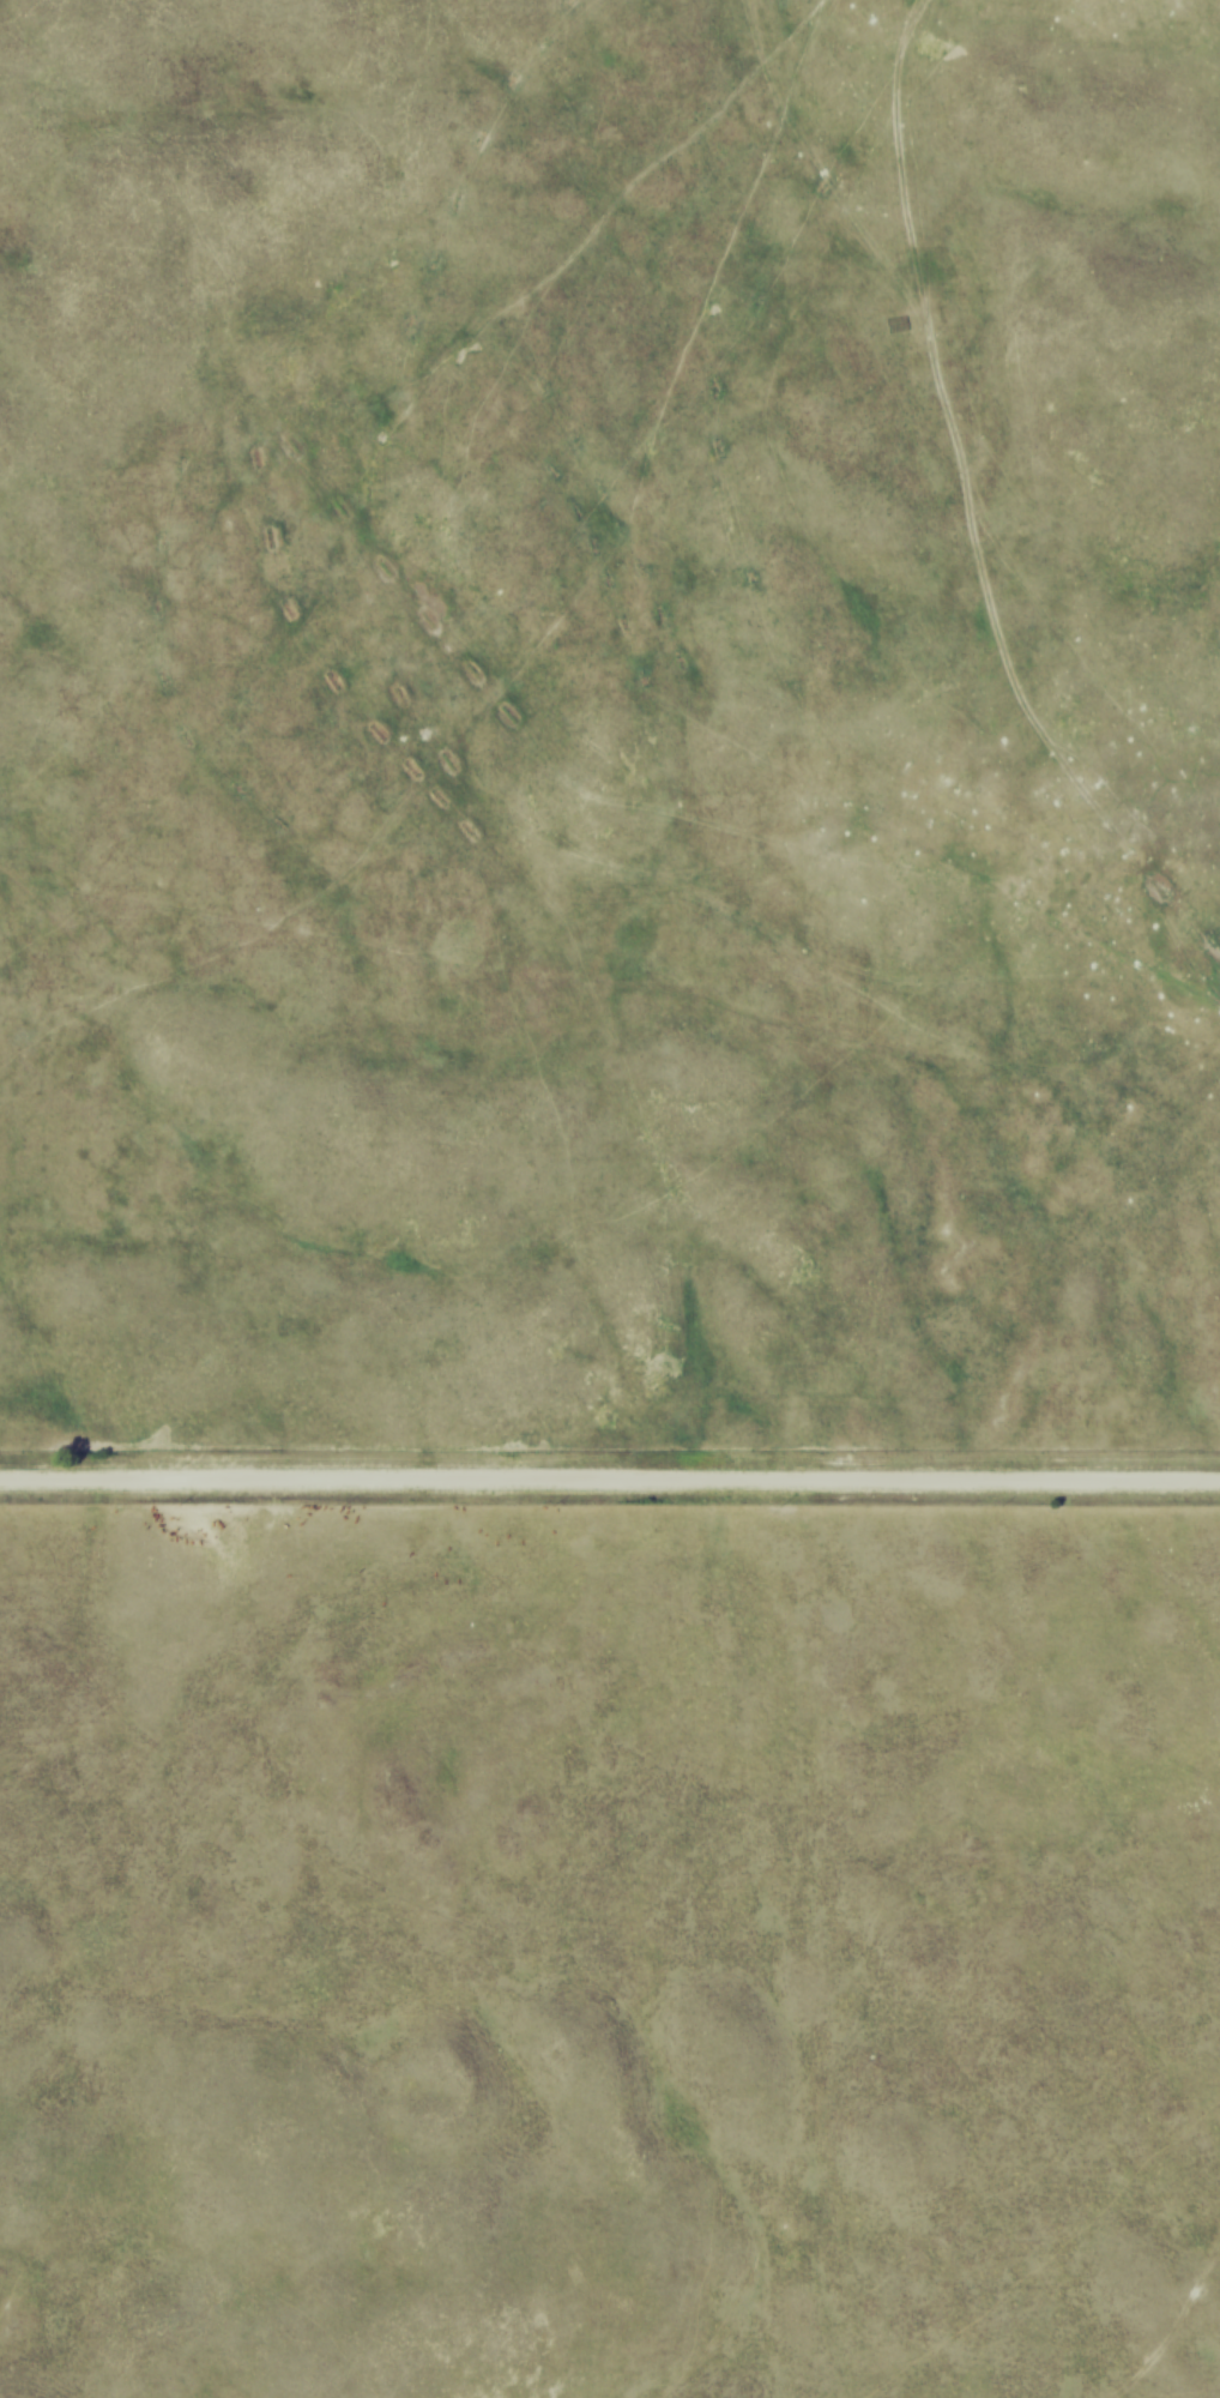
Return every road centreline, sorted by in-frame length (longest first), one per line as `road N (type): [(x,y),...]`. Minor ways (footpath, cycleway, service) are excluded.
road 1 (residential): [(1219,1491),(0,1489)]

